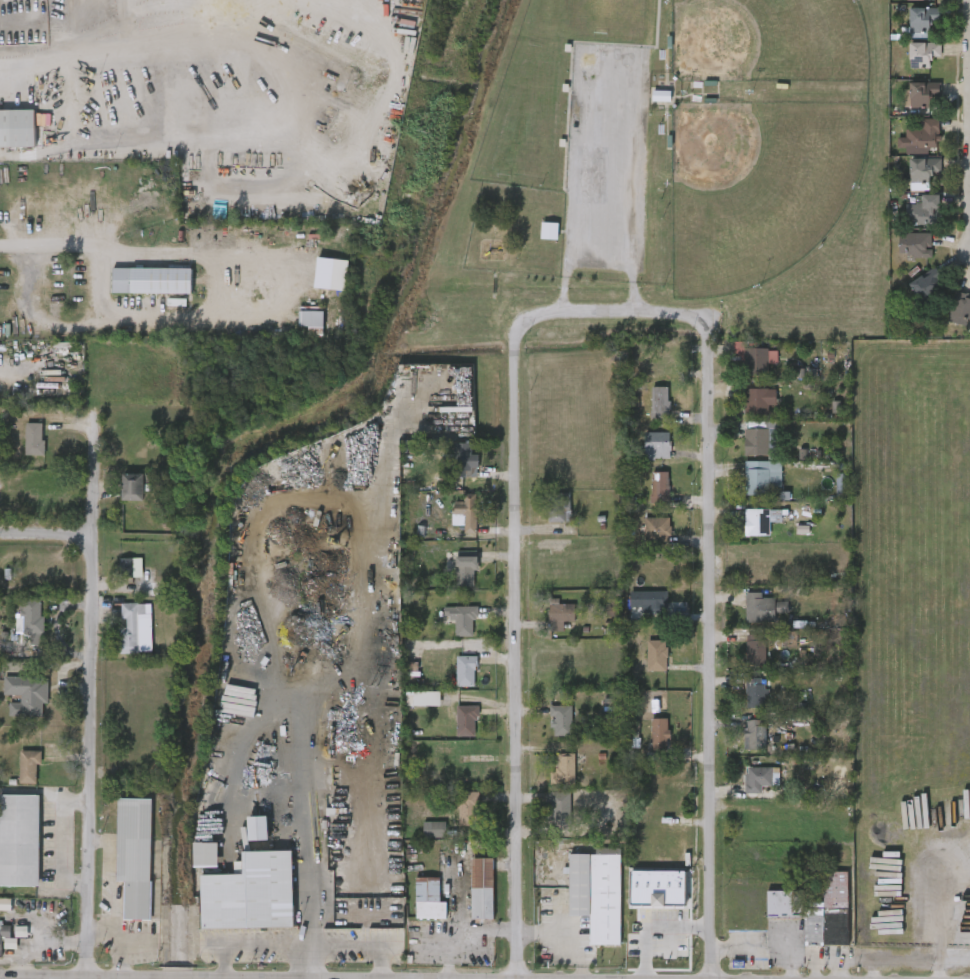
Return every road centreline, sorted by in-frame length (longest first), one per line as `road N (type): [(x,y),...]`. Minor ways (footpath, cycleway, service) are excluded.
road 1 (residential): [(536,314),(514,333),(517,978)]
road 2 (residential): [(688,314),(709,334),(712,978)]
road 3 (residential): [(101,416),(89,978)]
road 4 (residential): [(688,314),(536,314)]
road 5 (secondary): [(517,978),(381,978)]
road 6 (secondary): [(712,978),(588,978)]

